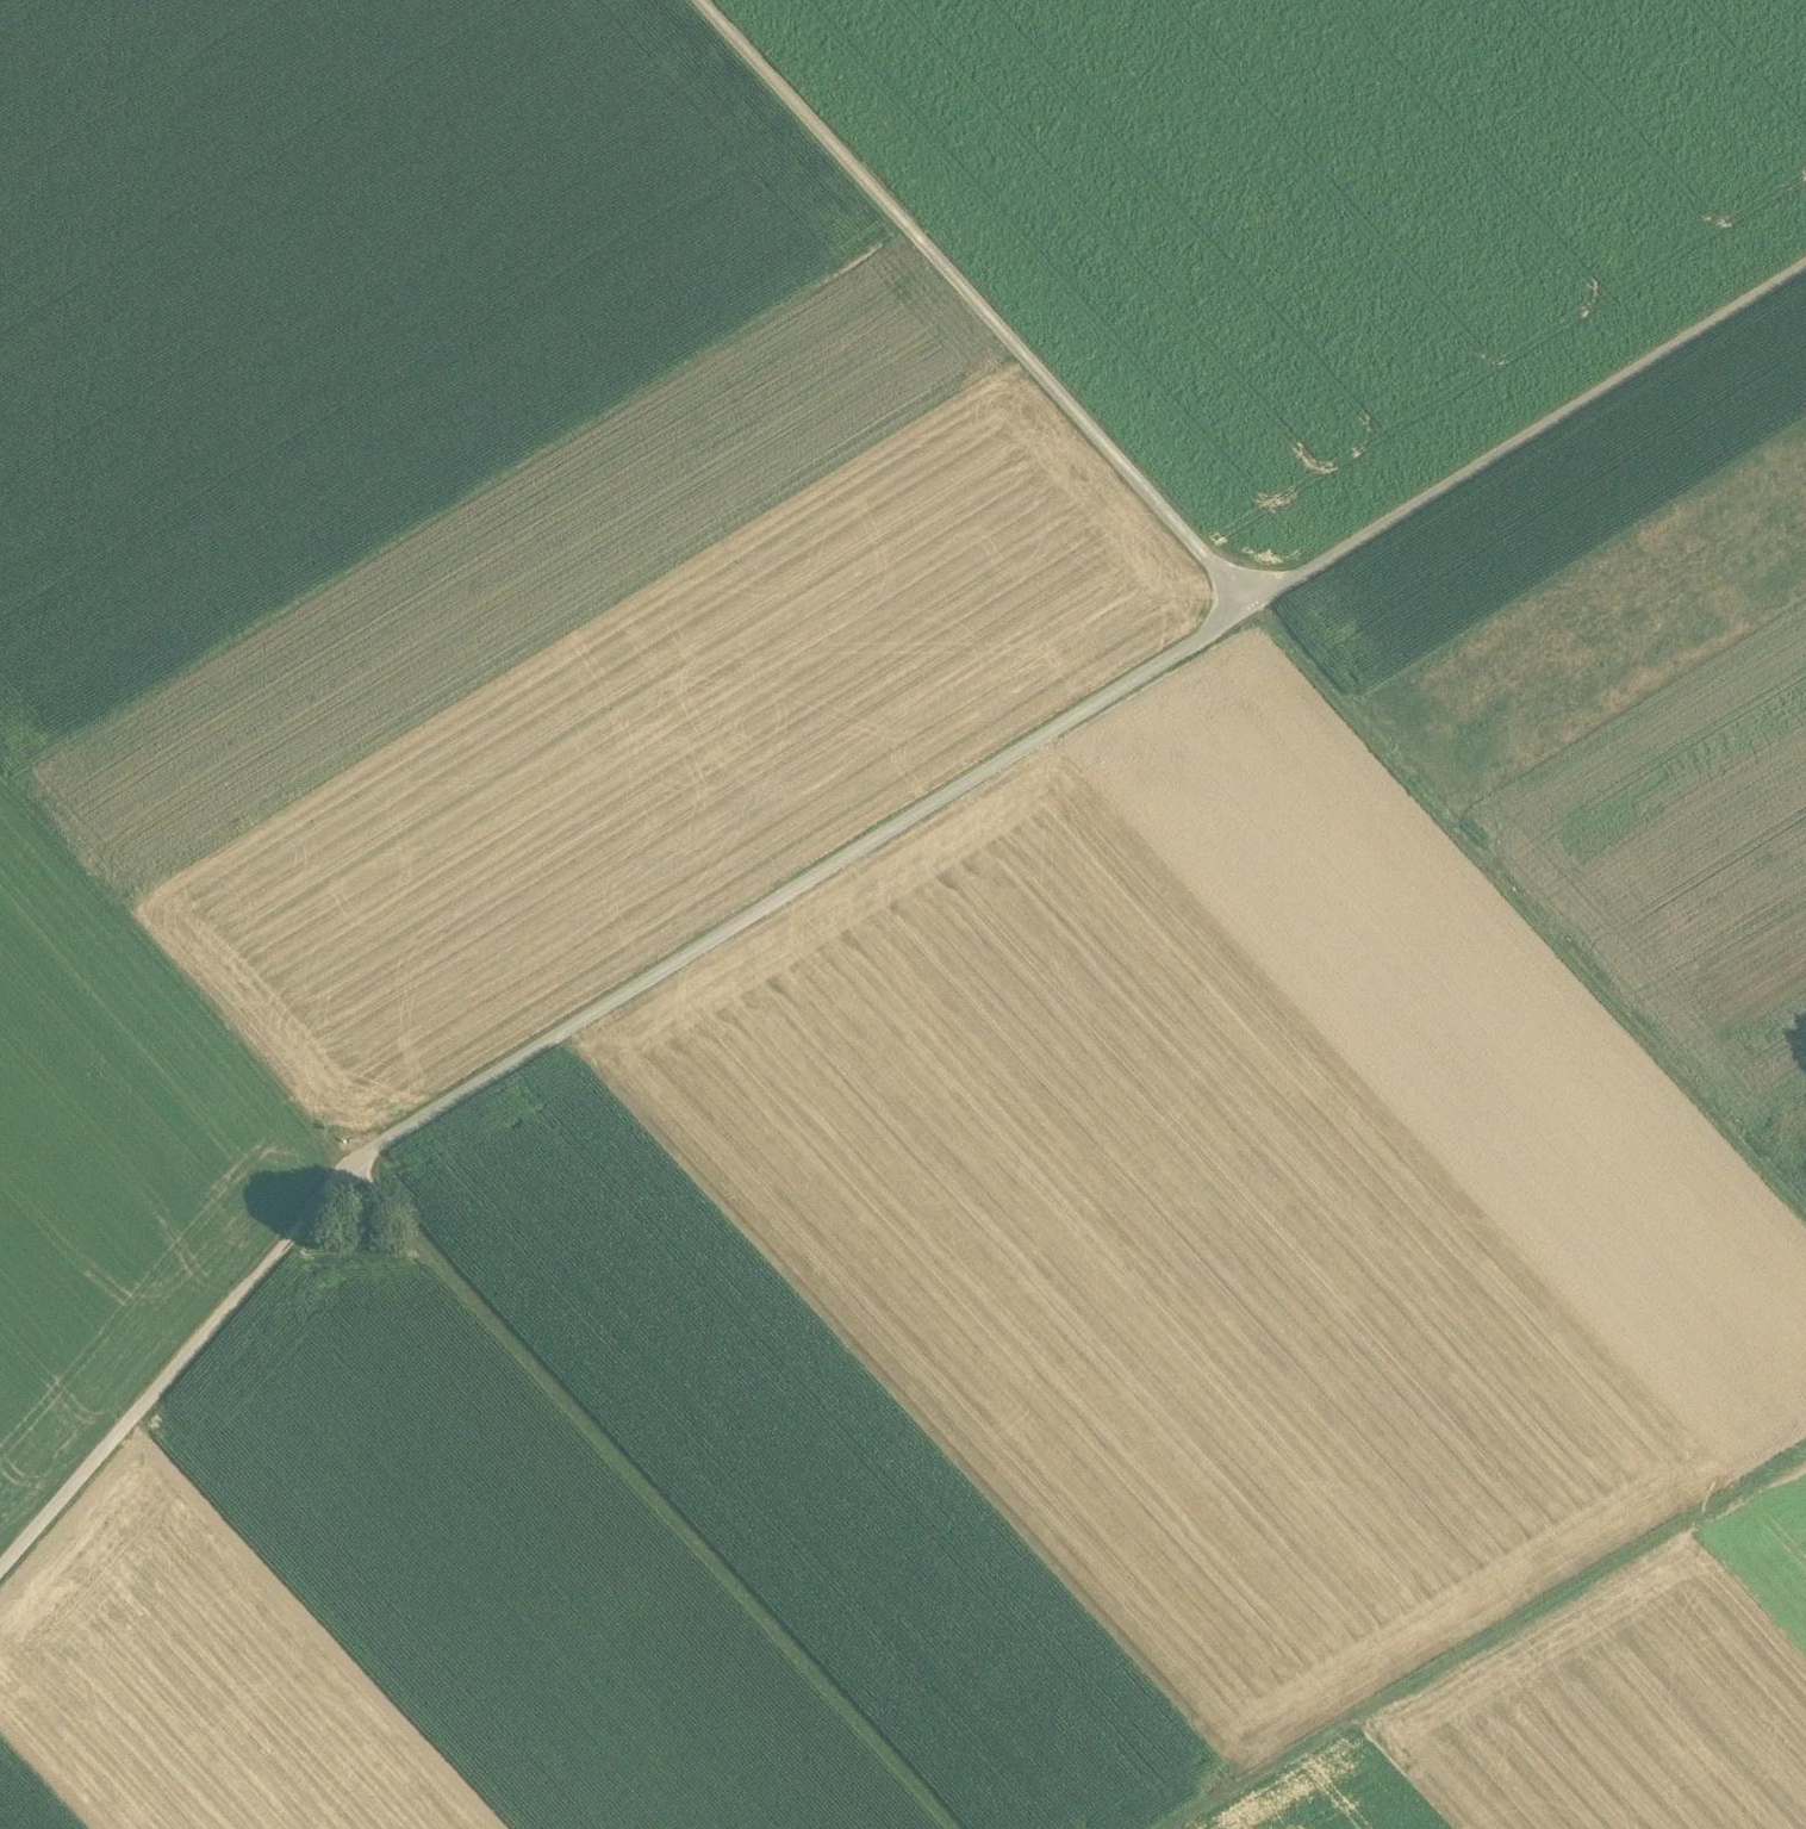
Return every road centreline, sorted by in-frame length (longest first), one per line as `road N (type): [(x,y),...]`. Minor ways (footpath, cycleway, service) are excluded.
road 1 (track): [(1250,607),(348,1168),(0,1569)]
road 2 (track): [(0,782),(348,1168),(673,1501),(954,1828)]
road 3 (track): [(1250,607),(1805,1217)]
road 4 (track): [(692,0),(1250,607)]
road 5 (track): [(1805,1453),(1167,1828)]
road 6 (track): [(1250,607),(1805,268)]

